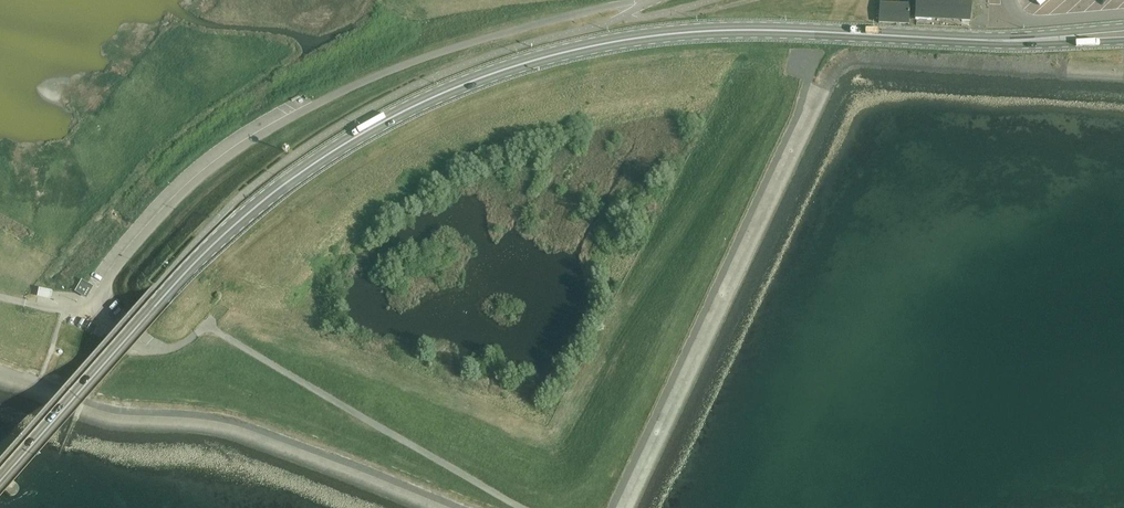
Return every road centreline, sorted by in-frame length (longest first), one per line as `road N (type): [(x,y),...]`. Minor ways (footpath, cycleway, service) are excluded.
road 1 (primary): [(0,482),(248,212),(307,168),(437,94),(577,49),(714,31),(1001,41)]
road 2 (unclassified): [(99,305),(121,253),(170,204),(215,163),(292,116),(427,57),(647,0)]
road 3 (track): [(523,507),(208,325),(198,333)]
road 4 (primary): [(1123,27),(1001,41)]
road 5 (primary): [(1001,41),(1123,40)]
road 6 (unclassified): [(198,333),(175,348),(146,350),(99,305)]

